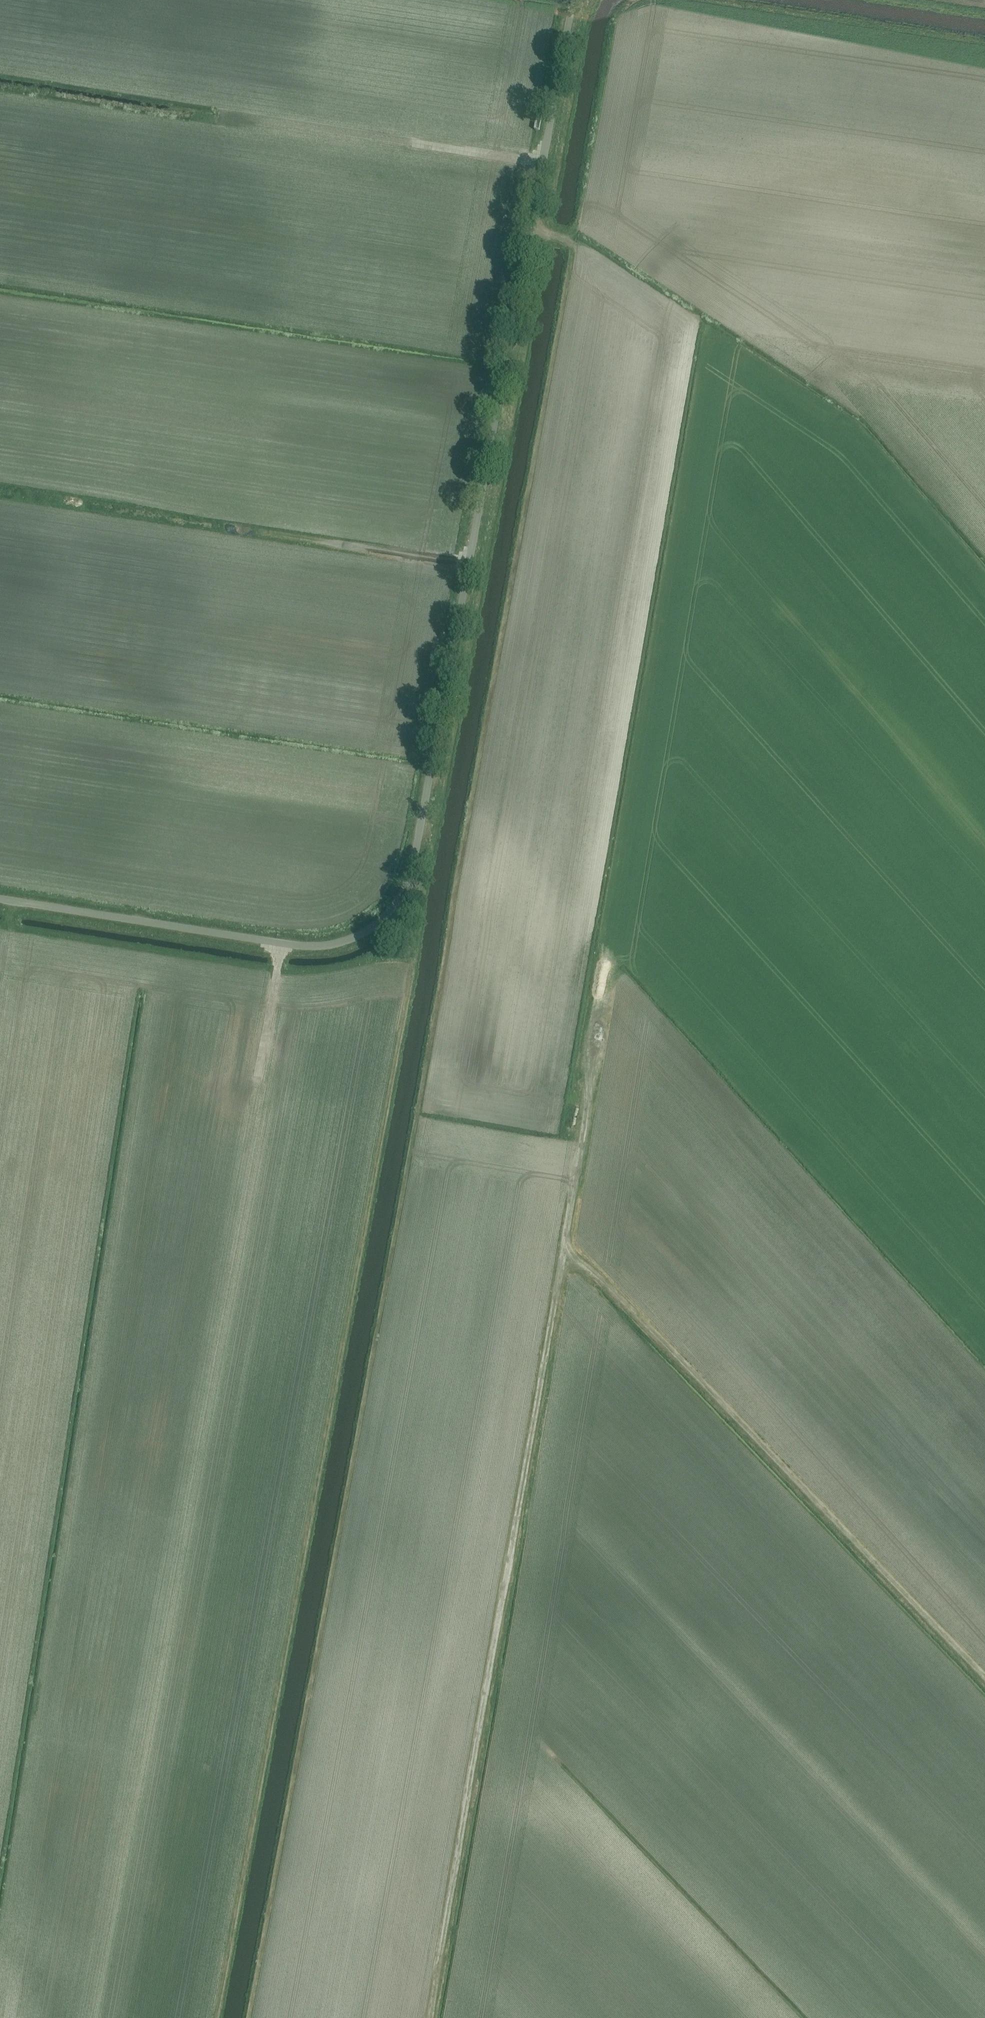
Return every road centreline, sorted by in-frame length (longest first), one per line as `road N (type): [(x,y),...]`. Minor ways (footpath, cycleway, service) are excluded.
road 1 (unclassified): [(573,0),(412,867),(400,897),(385,919),(328,946),(0,900)]

